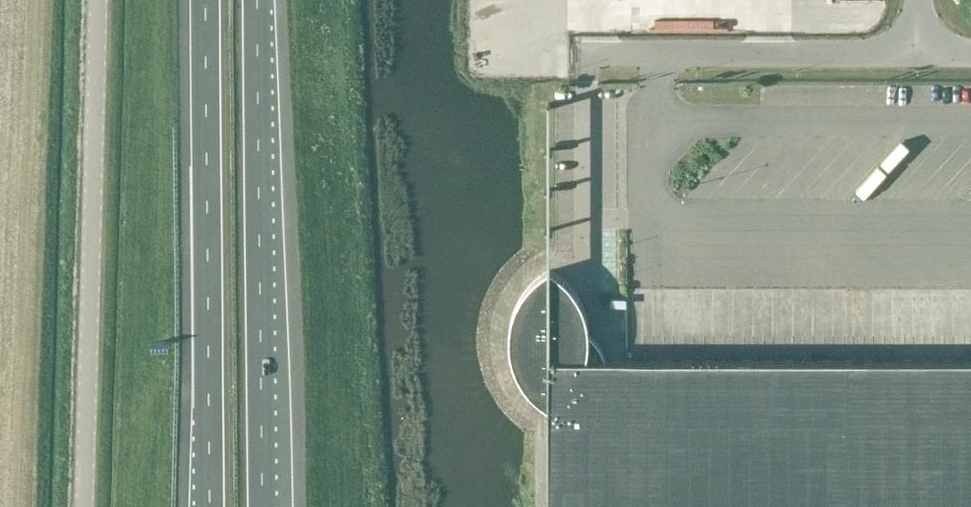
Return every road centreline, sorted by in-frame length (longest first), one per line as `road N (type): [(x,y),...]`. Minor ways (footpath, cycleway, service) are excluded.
road 1 (unclassified): [(84,506),(98,0)]
road 2 (motorway): [(206,0),(211,506)]
road 3 (motorway): [(263,506),(258,0)]
road 4 (unclassified): [(595,57),(919,55)]

